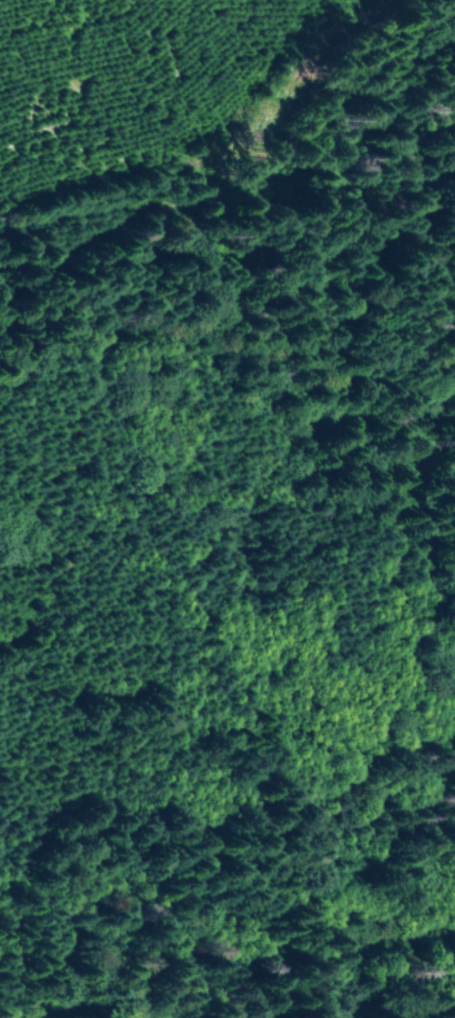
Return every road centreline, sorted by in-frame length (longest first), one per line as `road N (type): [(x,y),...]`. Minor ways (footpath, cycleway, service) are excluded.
road 1 (track): [(0,302),(99,230),(180,204),(249,198),(328,208),(454,282)]

